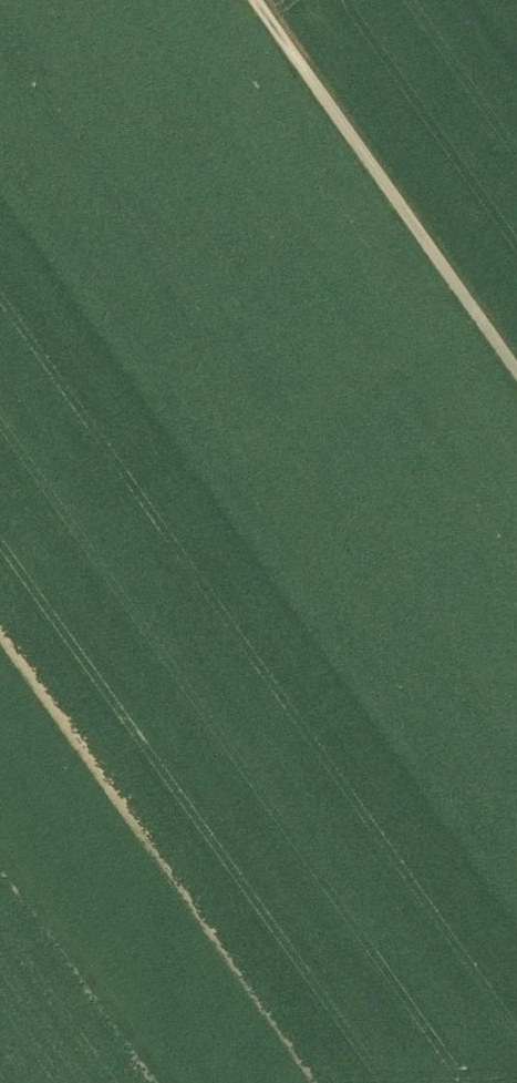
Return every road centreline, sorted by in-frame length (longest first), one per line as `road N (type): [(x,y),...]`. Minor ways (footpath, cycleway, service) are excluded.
road 1 (track): [(516,362),(270,0)]
road 2 (track): [(0,848),(159,1082)]

